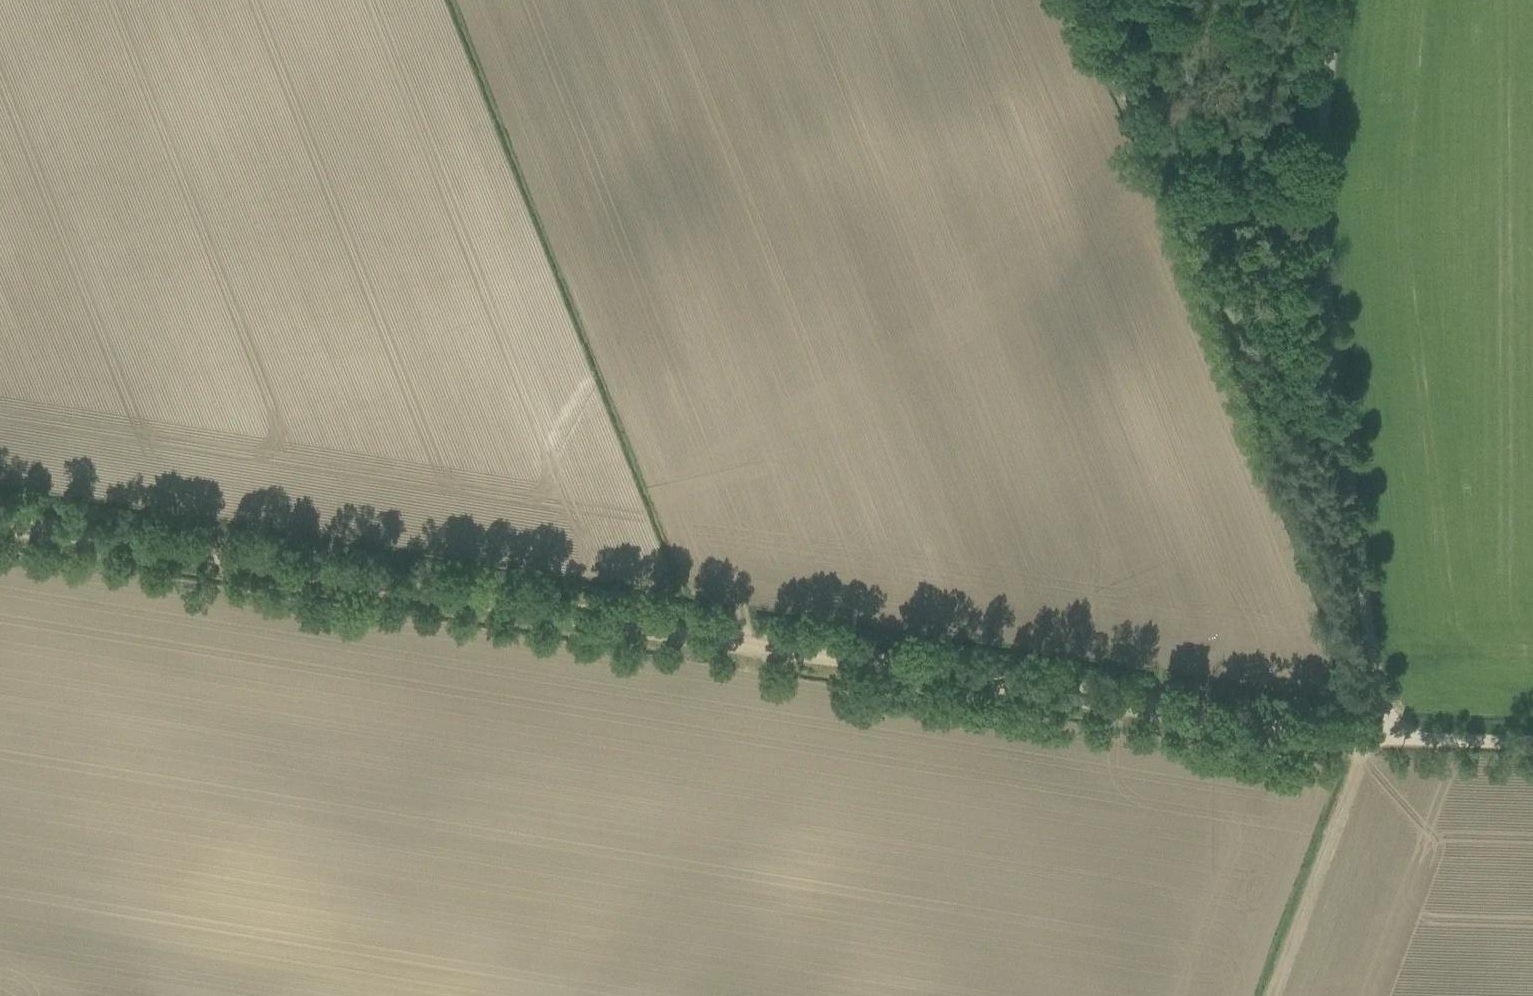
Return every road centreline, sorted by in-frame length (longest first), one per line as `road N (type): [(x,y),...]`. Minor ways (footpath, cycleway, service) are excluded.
road 1 (track): [(1384,738),(1324,736),(0,521)]
road 2 (unclassified): [(1532,741),(1384,738),(1322,252),(1335,0)]

